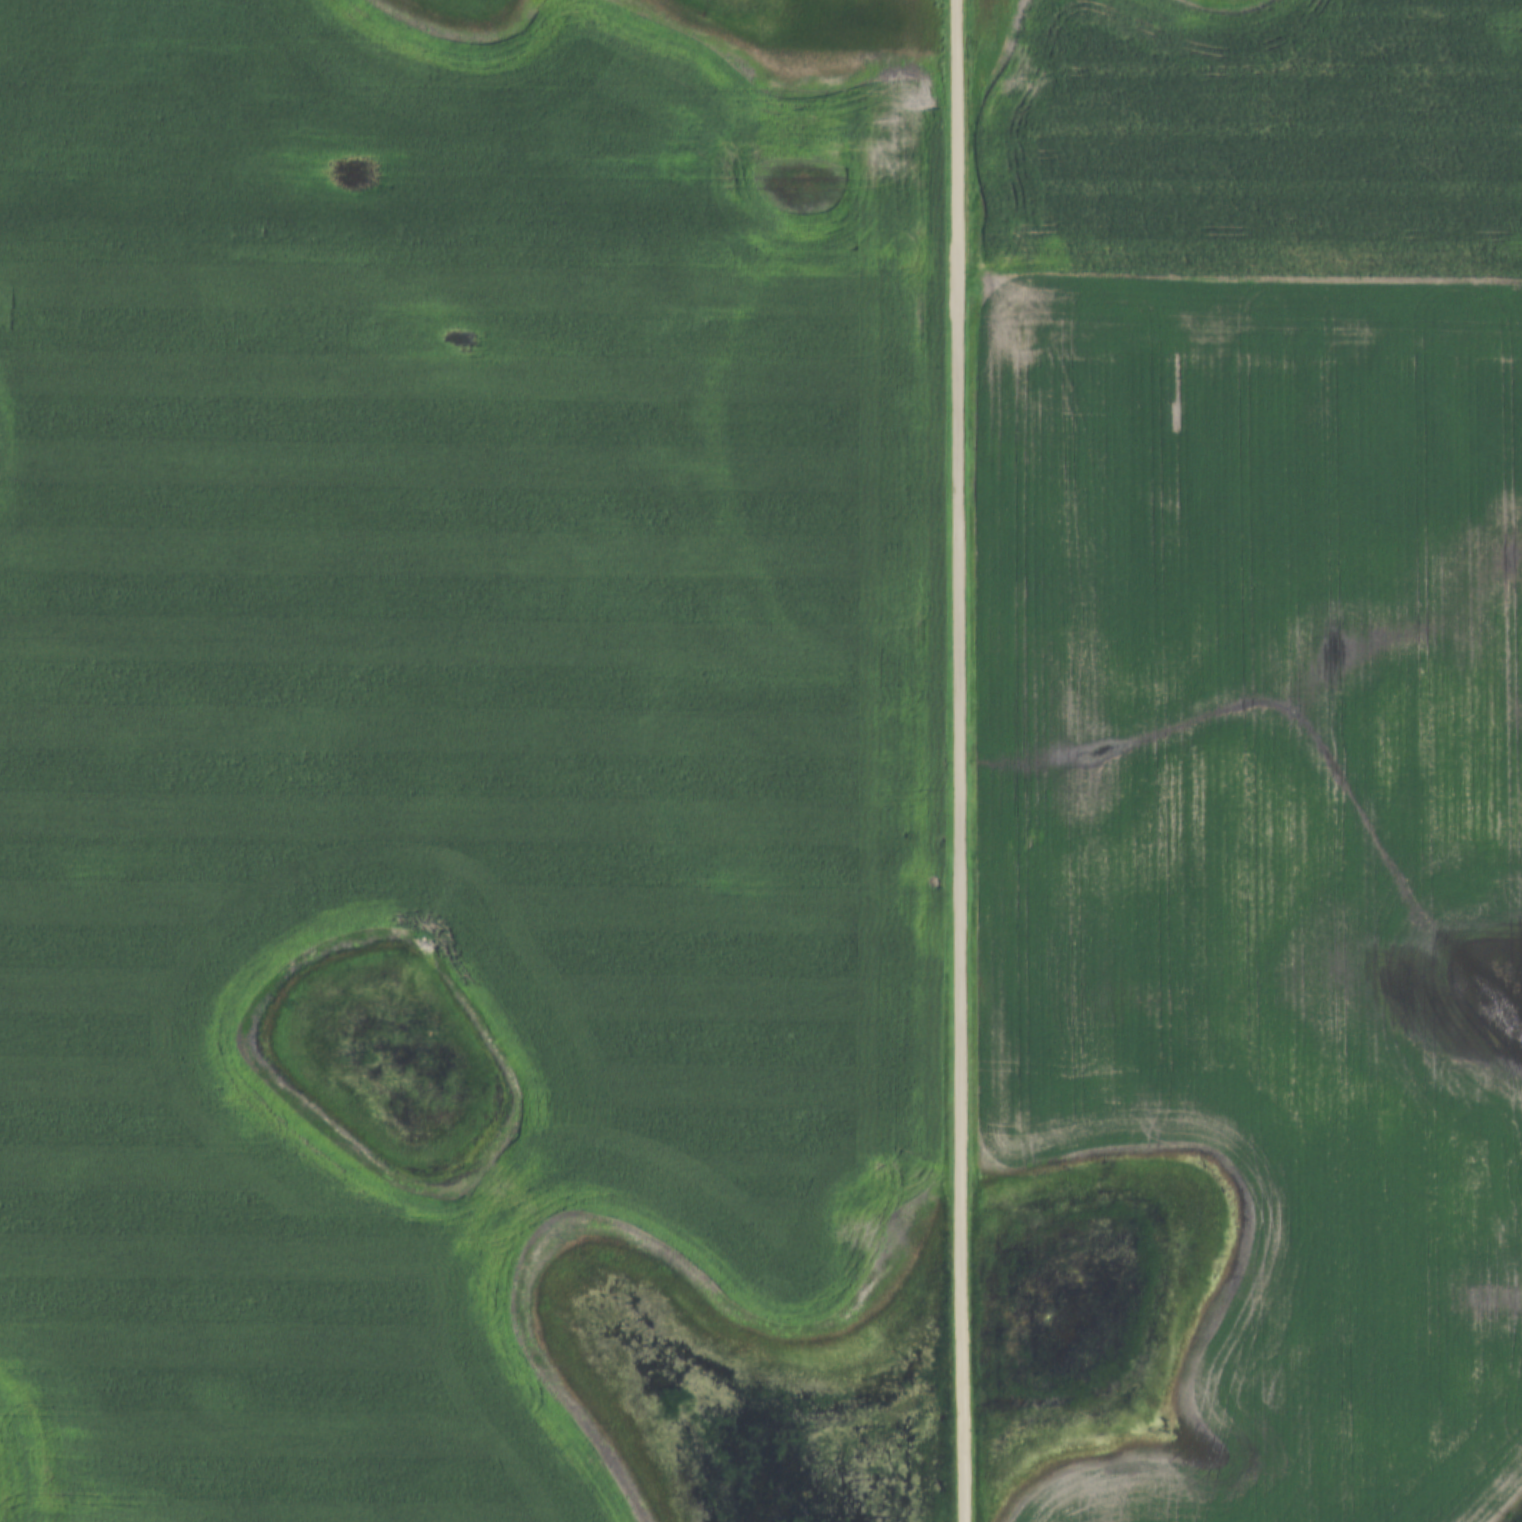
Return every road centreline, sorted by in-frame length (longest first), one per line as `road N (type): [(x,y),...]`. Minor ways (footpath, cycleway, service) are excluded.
road 1 (residential): [(966,1521),(962,0)]

